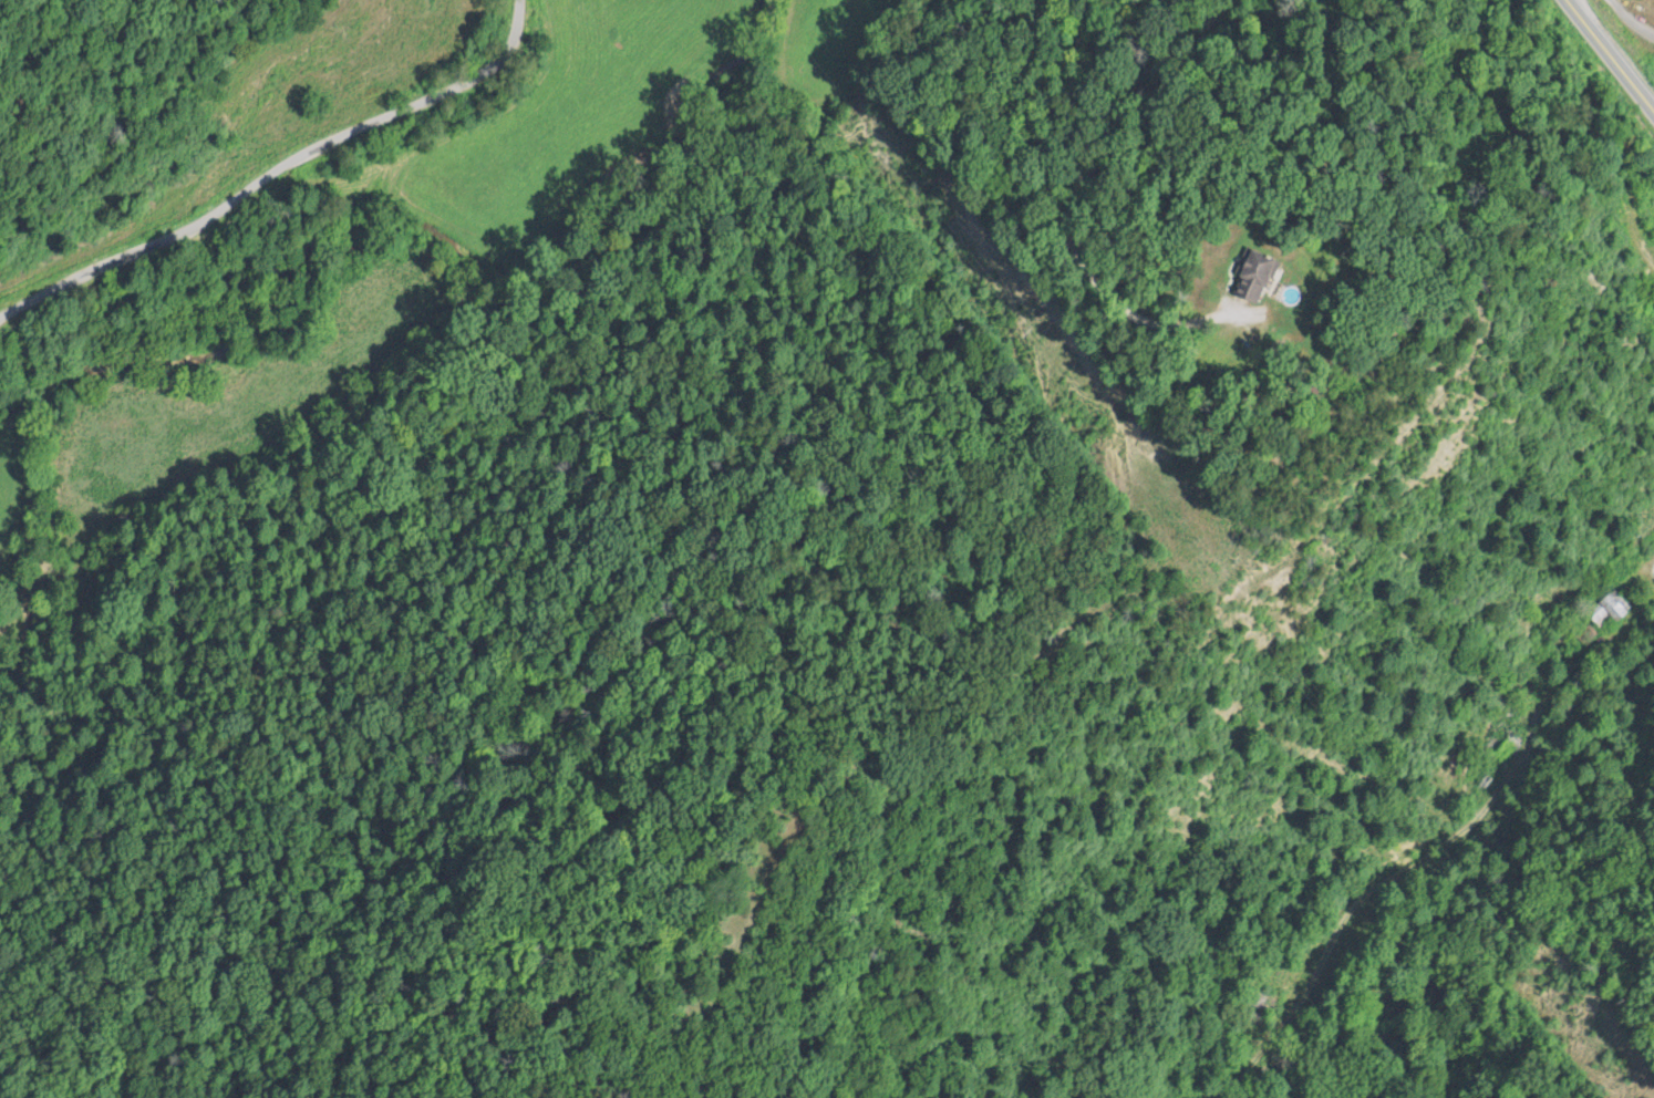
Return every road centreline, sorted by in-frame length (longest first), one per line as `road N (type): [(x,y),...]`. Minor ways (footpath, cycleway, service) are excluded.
road 1 (residential): [(0,319),(201,222),(245,184),(311,148),(467,83),(500,56),(516,0)]
road 2 (residential): [(1653,546),(1637,599),(1540,705),(1532,742),(1495,802),(1458,840),(1354,903),(1323,955)]
road 3 (primary): [(1653,109),(1570,0)]

